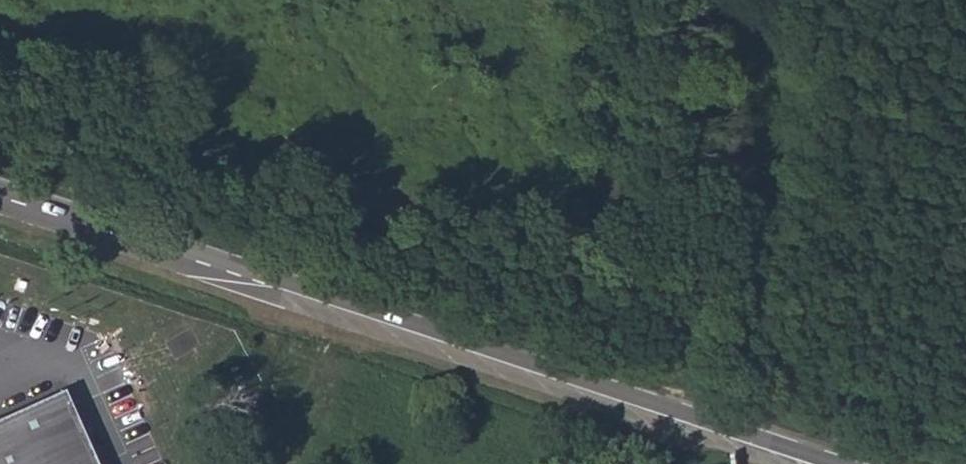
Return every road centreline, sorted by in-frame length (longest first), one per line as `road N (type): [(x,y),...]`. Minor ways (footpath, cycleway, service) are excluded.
road 1 (secondary): [(820,463),(0,199)]

